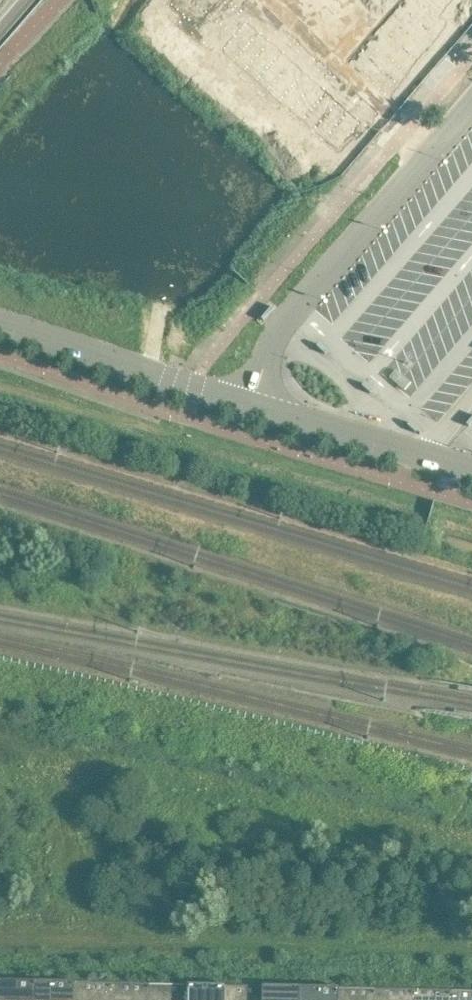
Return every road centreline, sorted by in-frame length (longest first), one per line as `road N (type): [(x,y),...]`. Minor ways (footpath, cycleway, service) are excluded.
road 1 (unclassified): [(250,403),(295,309),(471,107)]
road 2 (unclassified): [(250,403),(0,321)]
road 3 (unclassified): [(471,470),(250,403)]

